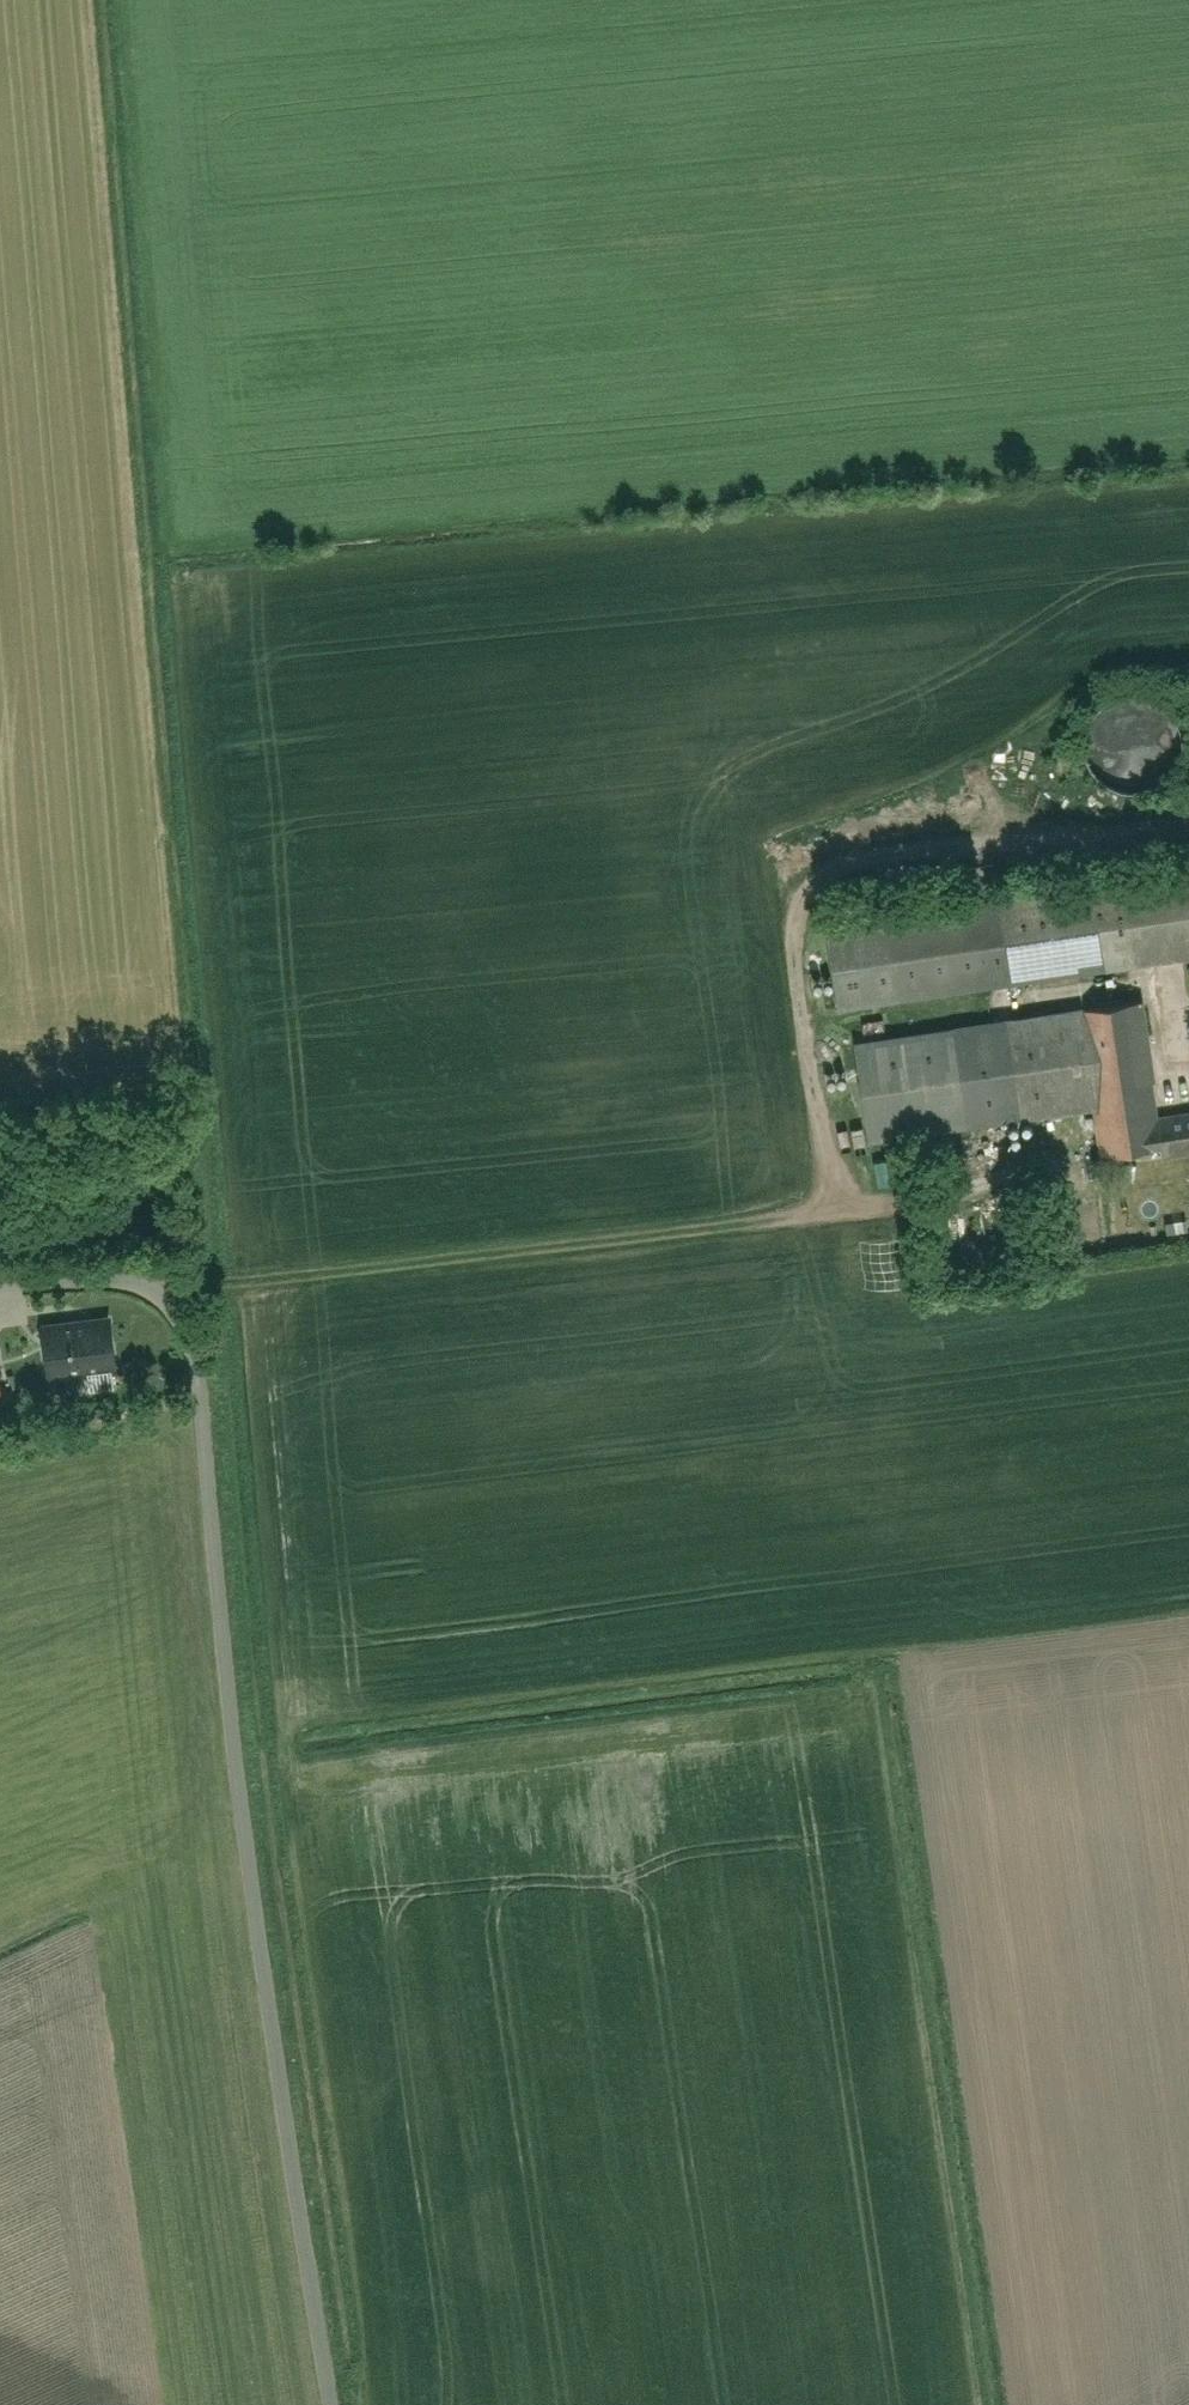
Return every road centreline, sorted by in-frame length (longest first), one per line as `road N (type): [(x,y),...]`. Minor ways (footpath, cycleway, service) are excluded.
road 1 (track): [(1188,826),(845,862),(814,878),(796,916),(837,1197),(1001,1175)]

